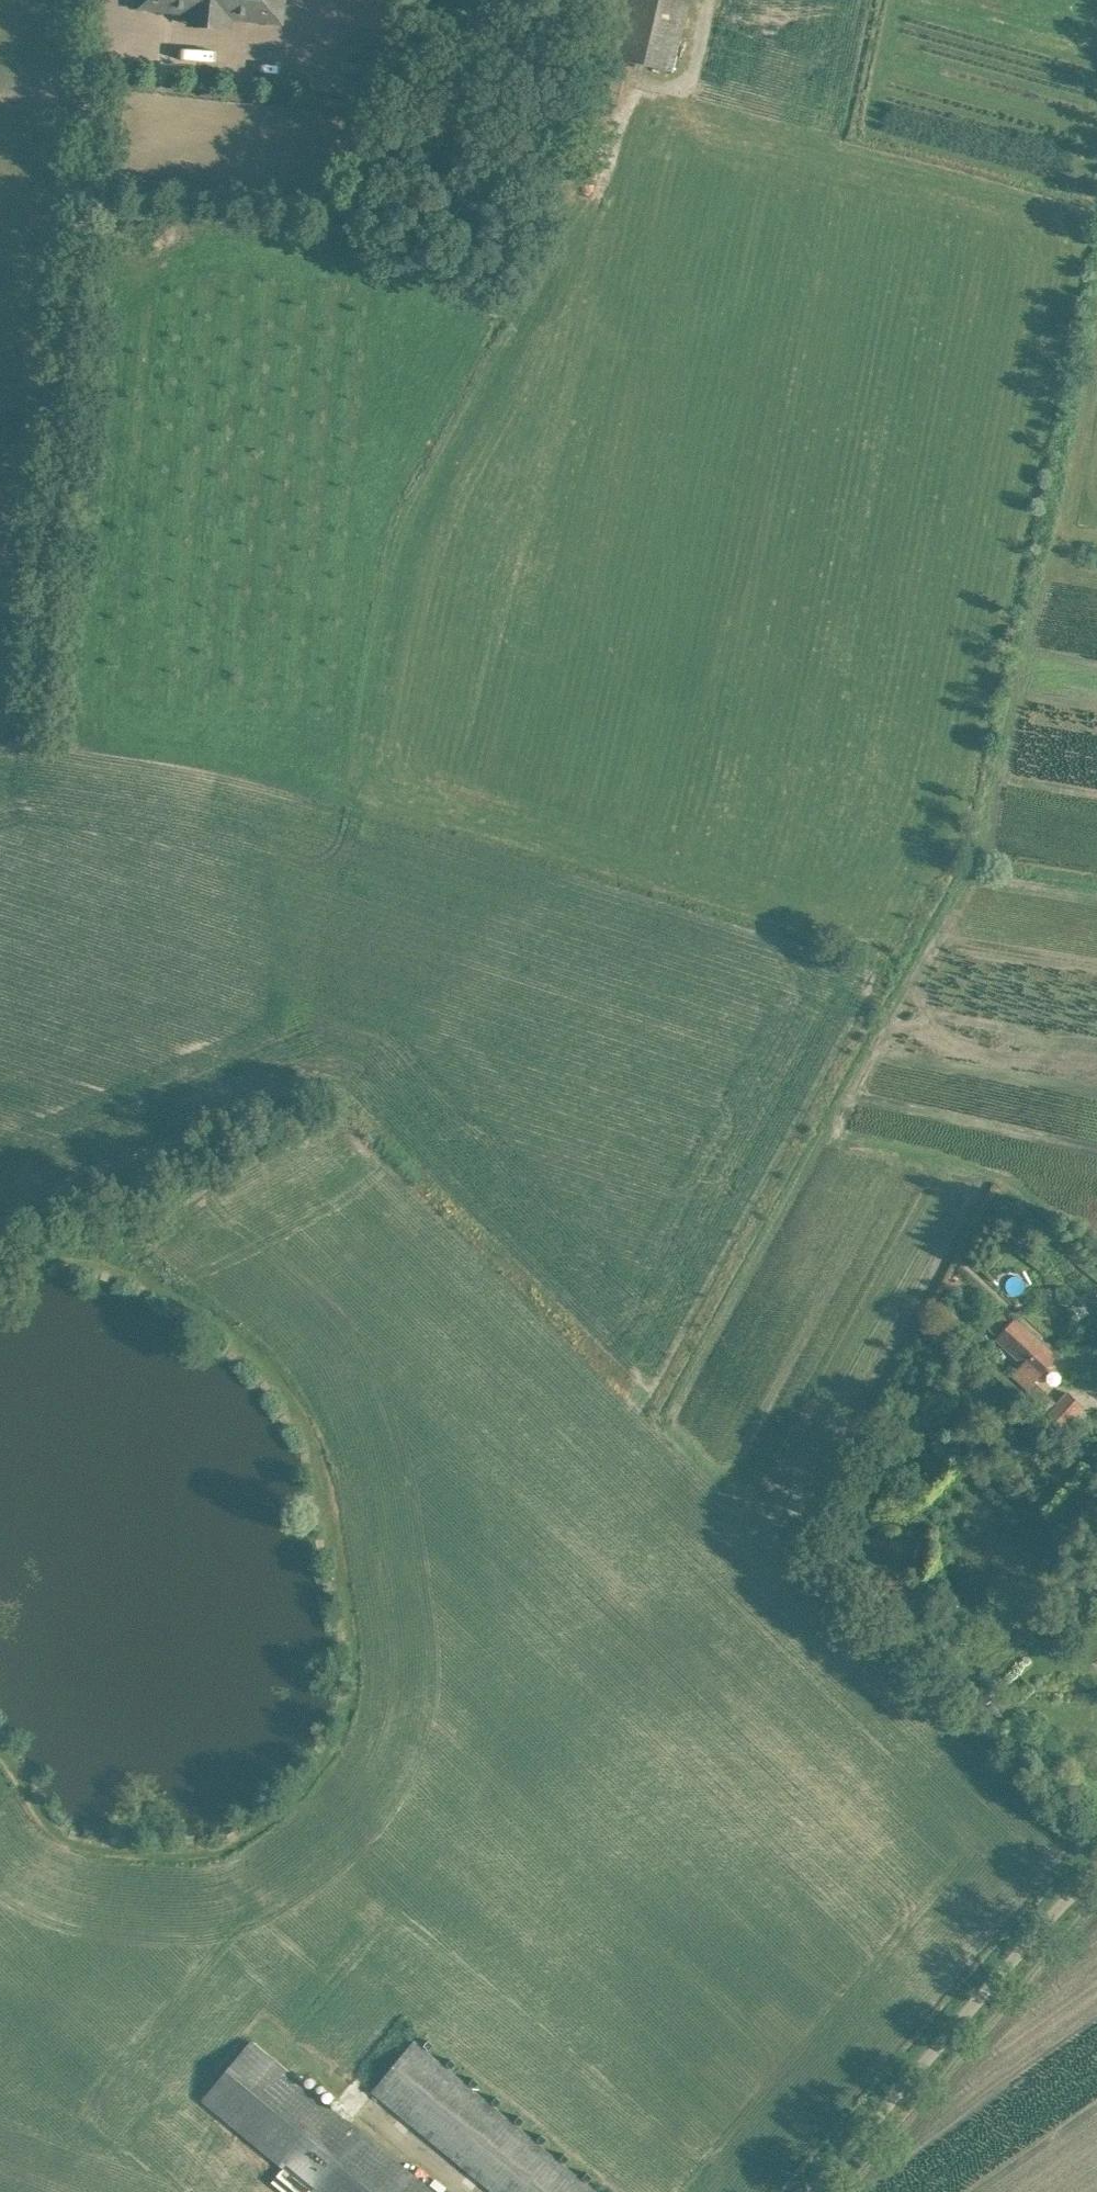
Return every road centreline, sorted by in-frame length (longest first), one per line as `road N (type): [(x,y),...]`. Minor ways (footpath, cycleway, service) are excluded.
road 1 (unclassified): [(816,2191),(1096,1875)]

